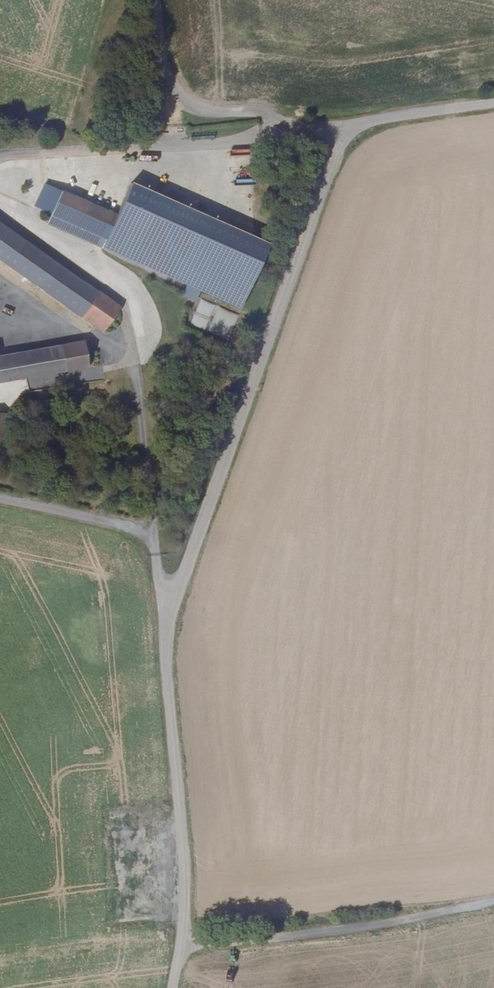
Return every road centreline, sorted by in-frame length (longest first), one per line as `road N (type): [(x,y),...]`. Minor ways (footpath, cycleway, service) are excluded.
road 1 (unclassified): [(172,987),(186,876),(167,625),(343,128),(493,102)]
road 2 (track): [(180,946),(371,927),(493,902)]
road 3 (track): [(343,128),(220,118),(169,92),(158,0)]

